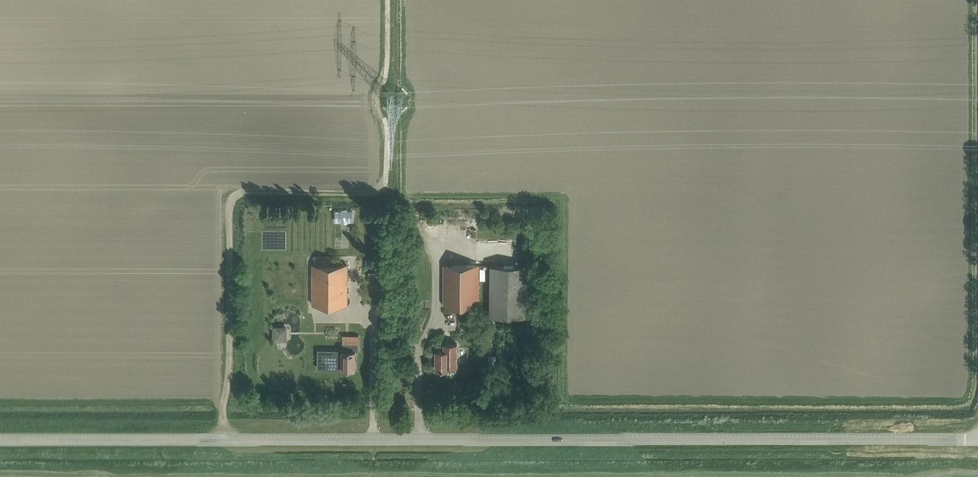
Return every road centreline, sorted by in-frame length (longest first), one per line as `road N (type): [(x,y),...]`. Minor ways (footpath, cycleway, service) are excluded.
road 1 (unclassified): [(977,440),(0,440)]

